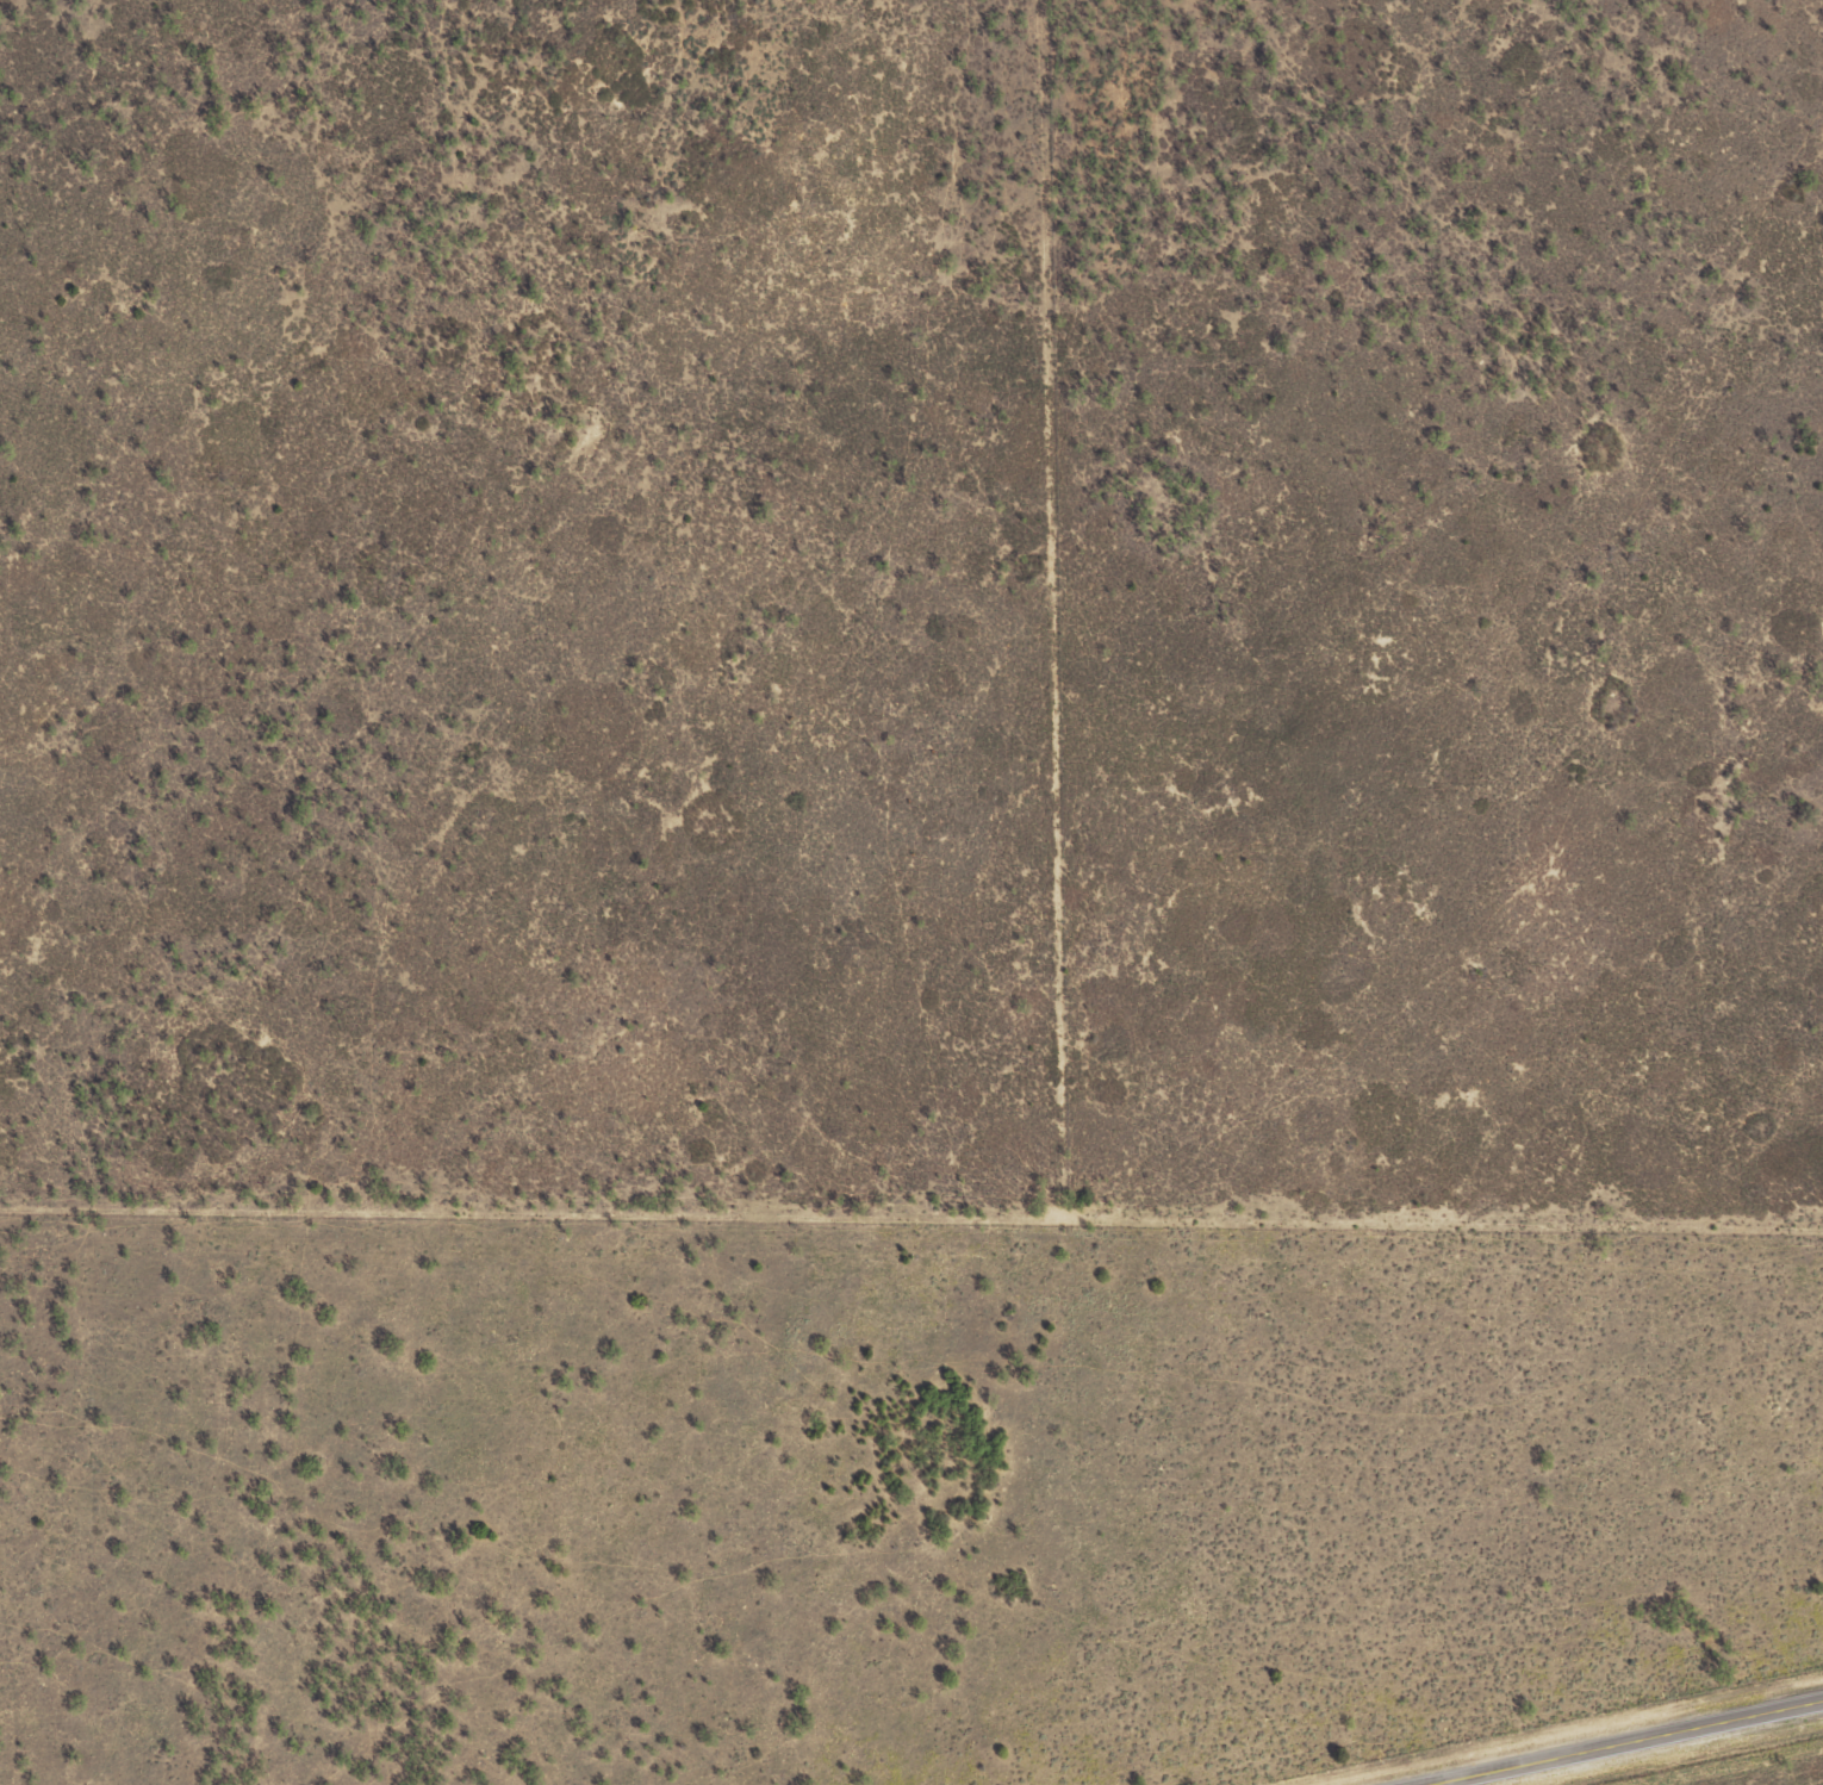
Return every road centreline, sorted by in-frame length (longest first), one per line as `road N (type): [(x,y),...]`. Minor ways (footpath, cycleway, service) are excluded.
road 1 (secondary): [(1497,1784),(1822,1714)]

